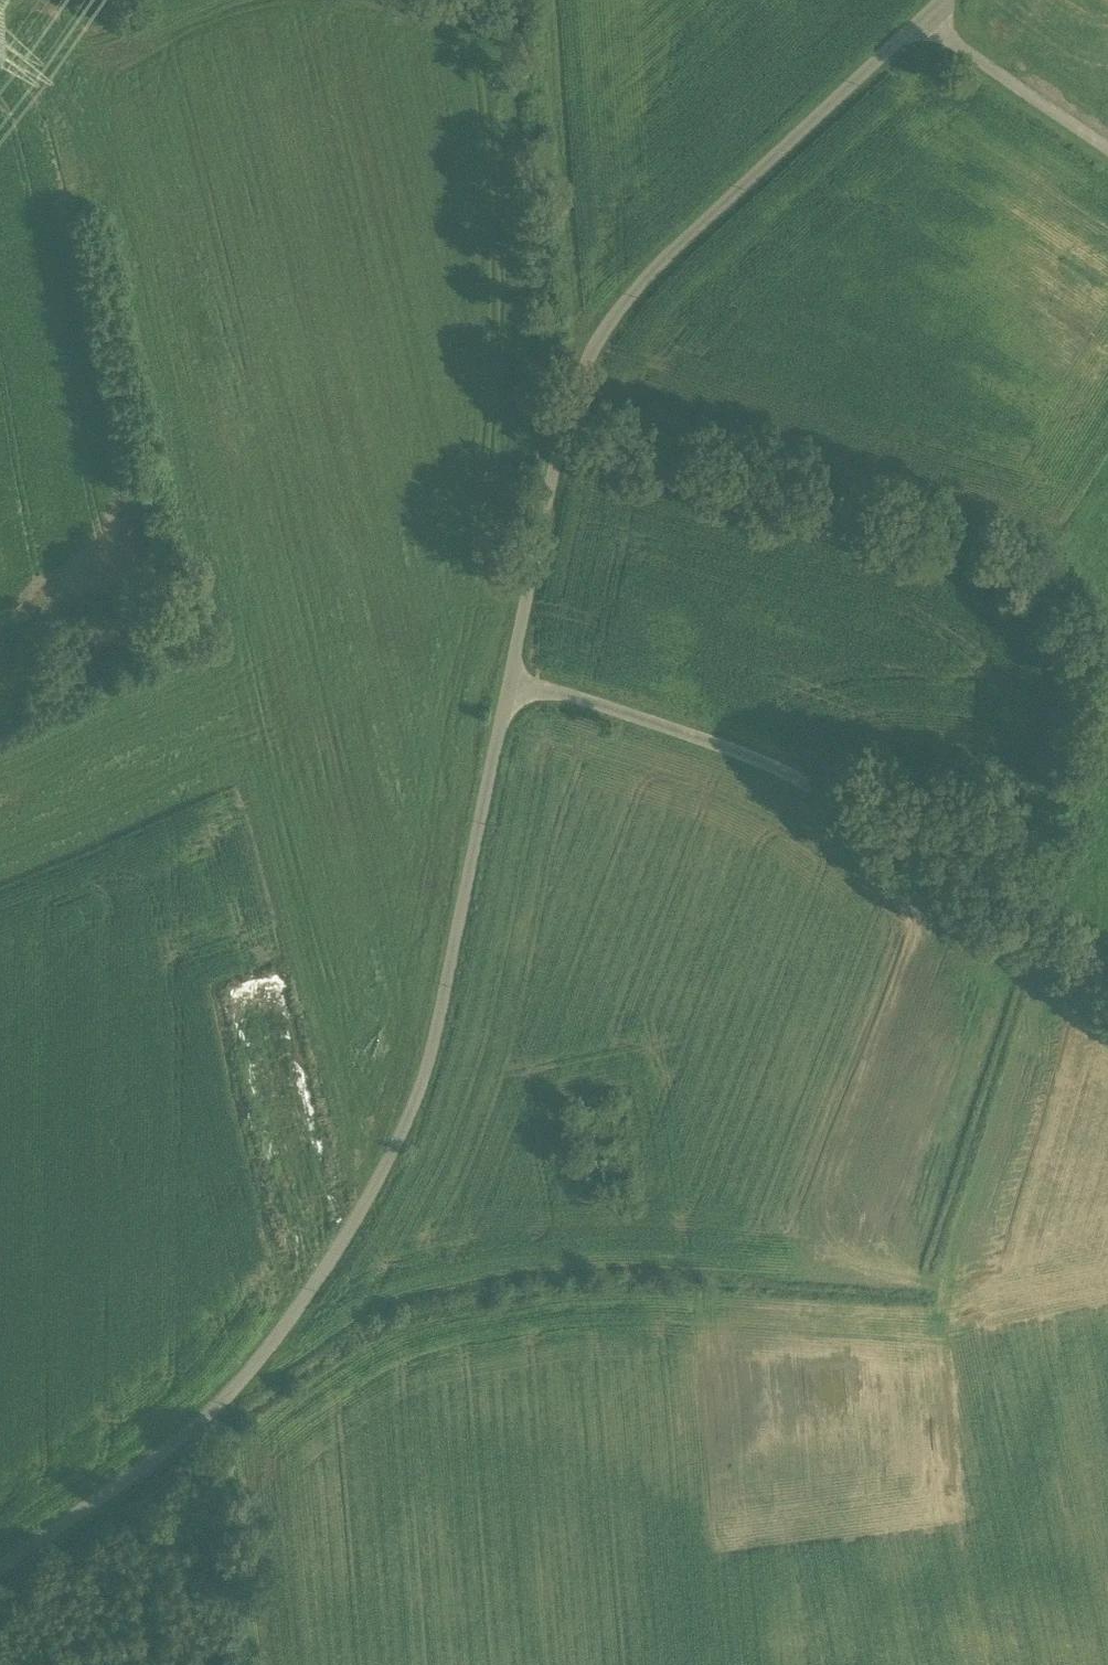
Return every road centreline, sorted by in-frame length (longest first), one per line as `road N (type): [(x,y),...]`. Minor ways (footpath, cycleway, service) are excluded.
road 1 (unclassified): [(0,1568),(206,1420),(317,1280),(377,1179),(428,1067),(511,675)]
road 2 (unclassified): [(511,675),(591,348),(676,247),(940,0)]
road 3 (unclassified): [(511,675),(754,758),(817,789),(1107,986)]

